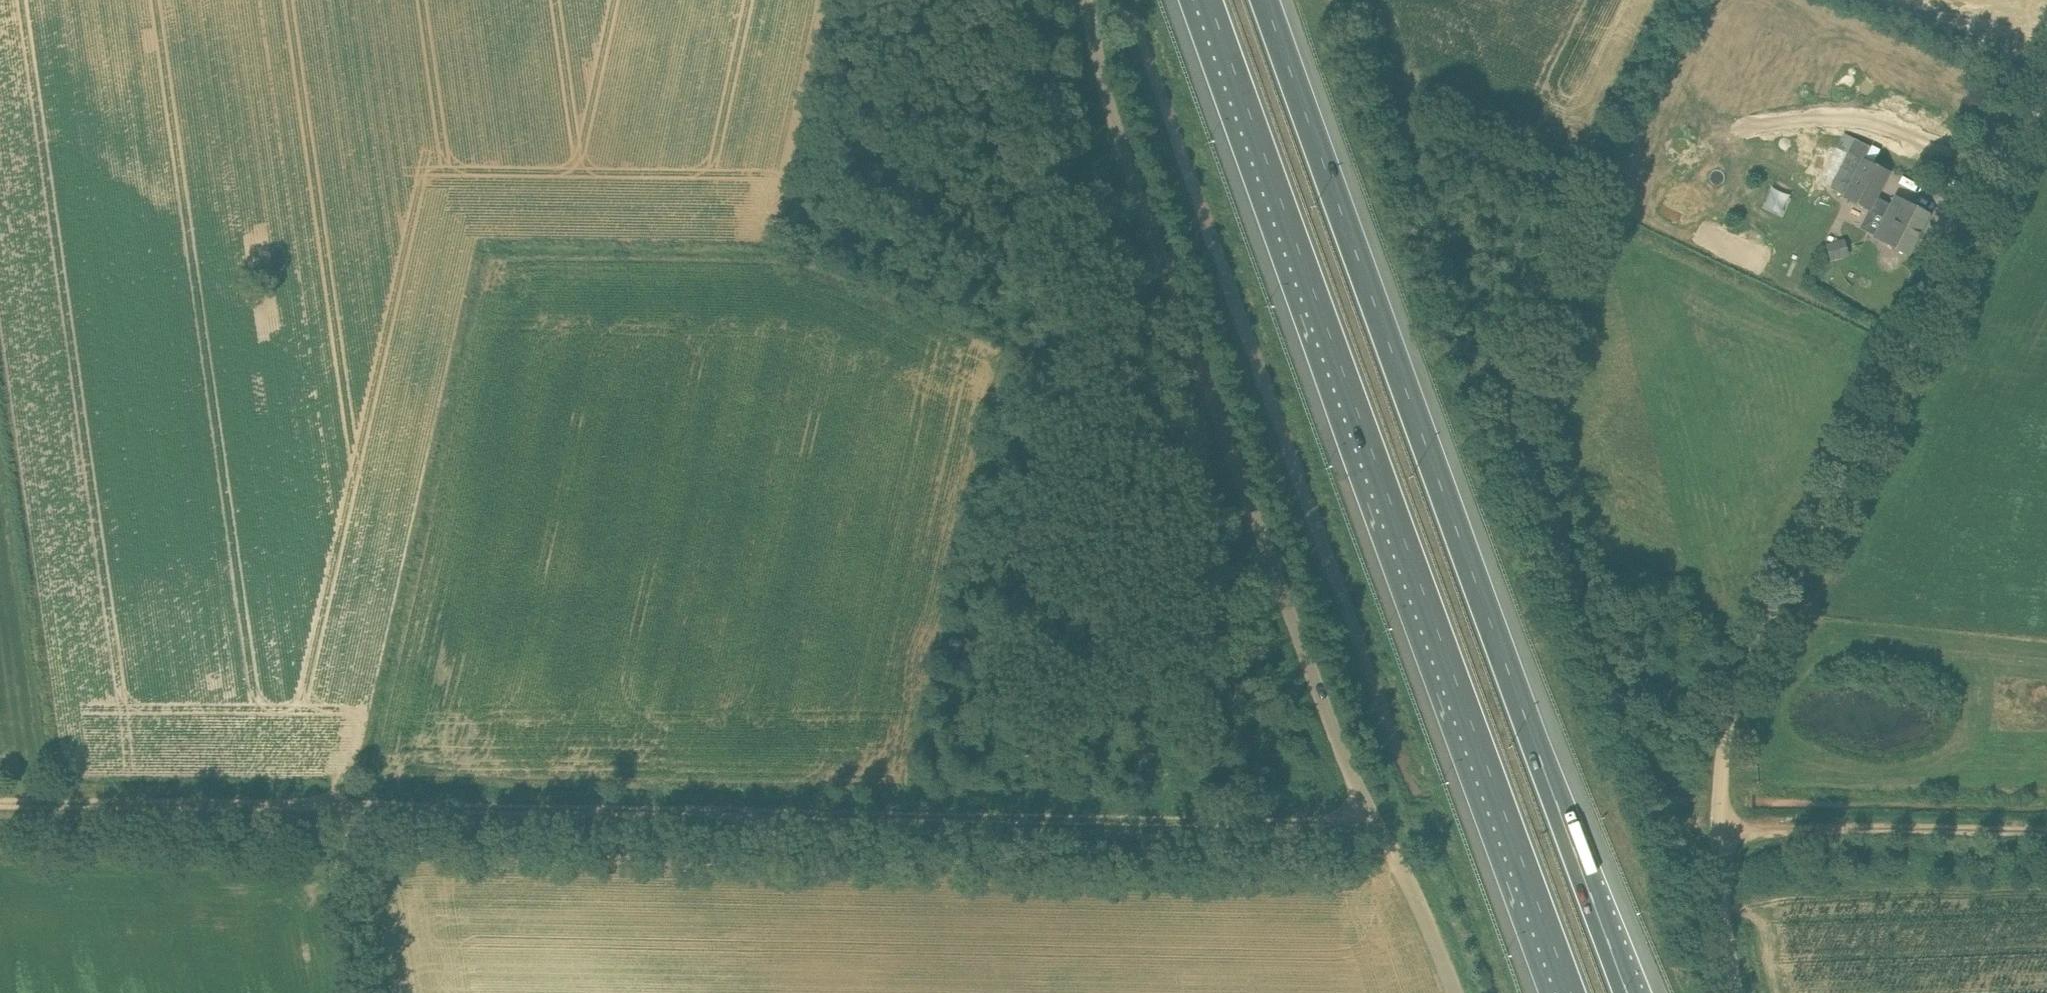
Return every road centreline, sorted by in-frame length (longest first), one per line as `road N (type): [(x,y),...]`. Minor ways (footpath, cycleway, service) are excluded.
road 1 (track): [(1370,807),(0,793)]
road 2 (unclassified): [(1463,992),(1433,906),(1343,764),(1097,62),(1083,0)]
road 3 (motorway): [(1631,992),(1265,0)]
road 4 (motorway): [(1209,0),(1572,992)]
road 5 (unclassified): [(1738,992),(1719,828),(1722,754),(1736,693),(2046,89)]
road 6 (track): [(1719,828),(2046,832)]

